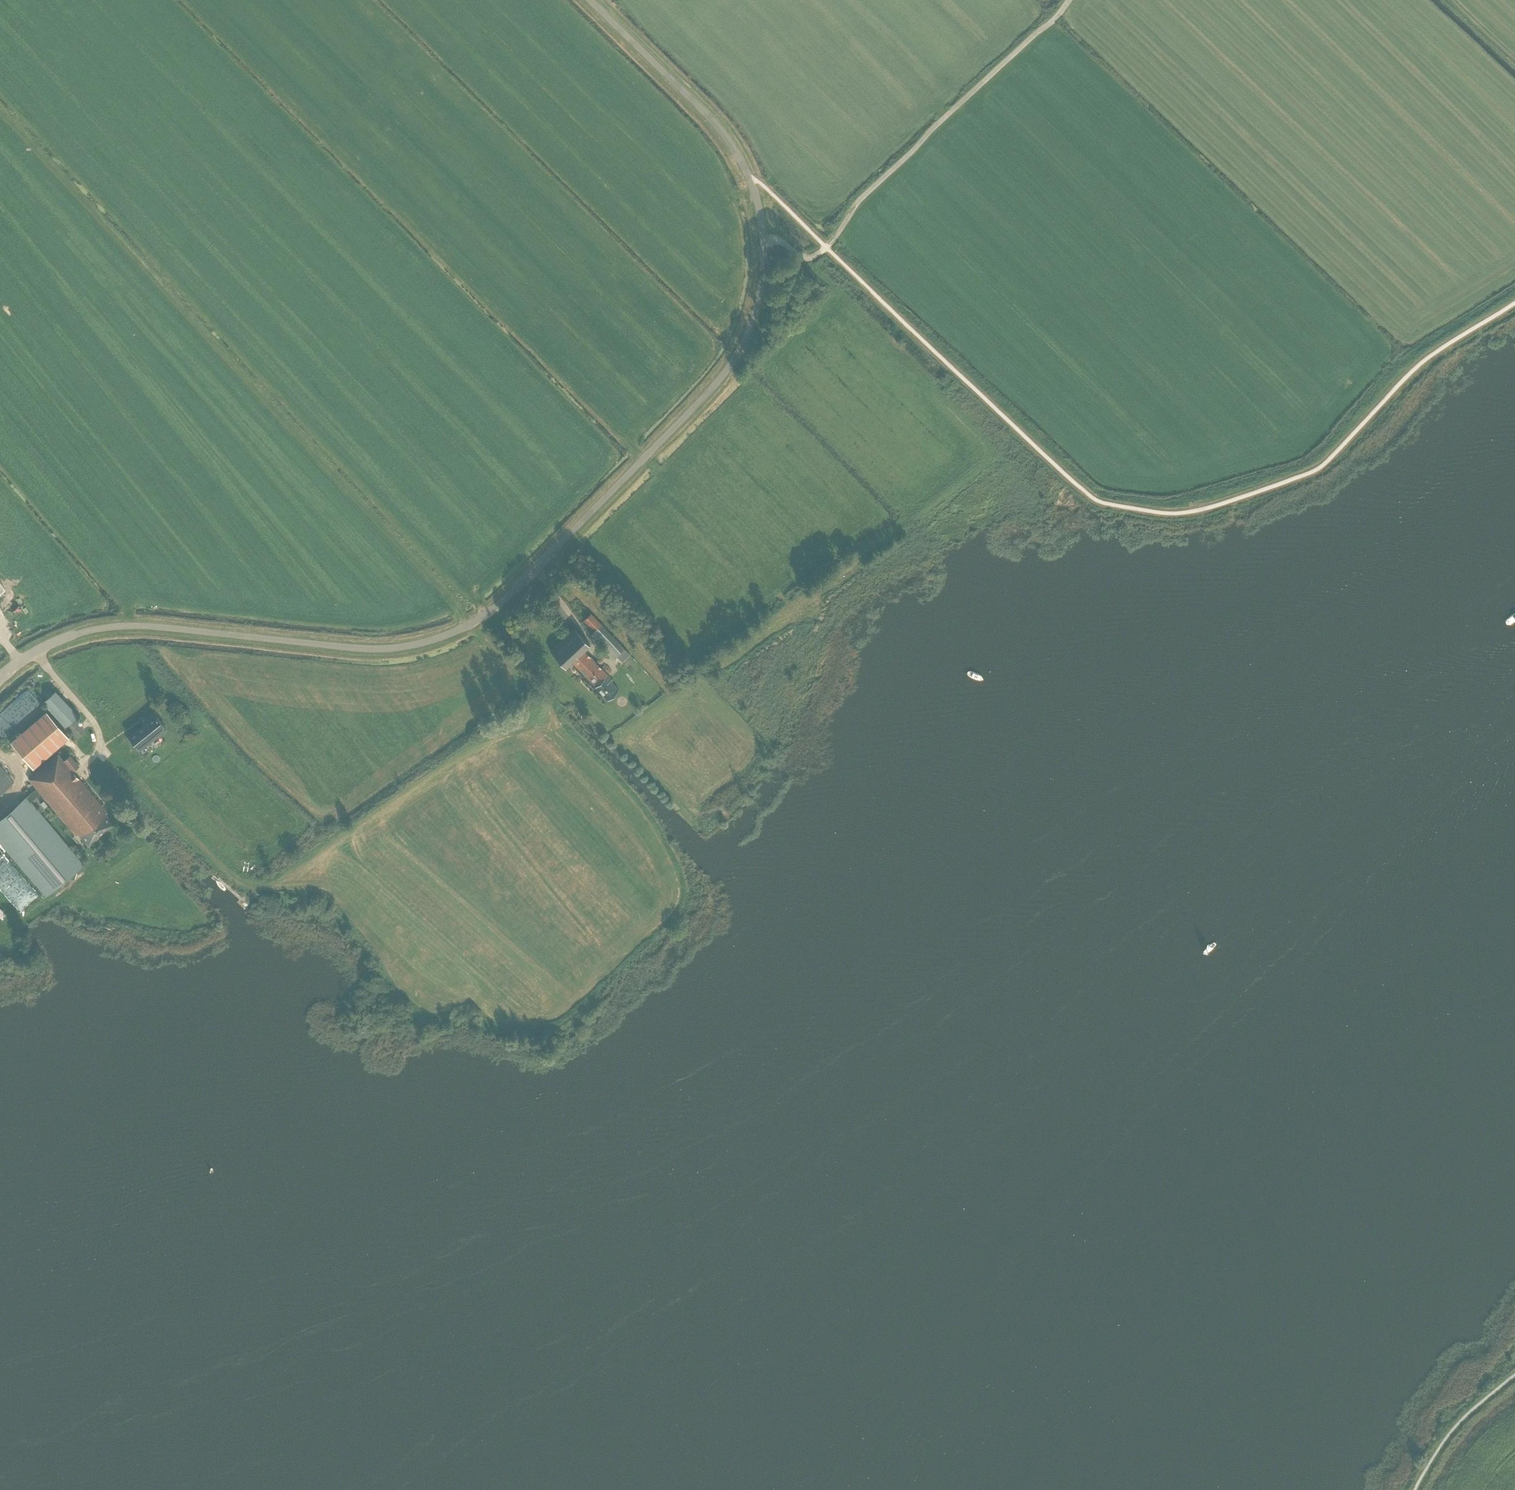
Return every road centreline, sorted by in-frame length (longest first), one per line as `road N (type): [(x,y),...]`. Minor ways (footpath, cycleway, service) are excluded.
road 1 (unclassified): [(20,661),(77,633),(144,627),(373,651),(433,643),(509,599),(720,384),(762,289),(758,206),(726,137),(590,0)]
road 2 (track): [(764,238),(805,260),(827,248),(858,202),(1072,0)]

